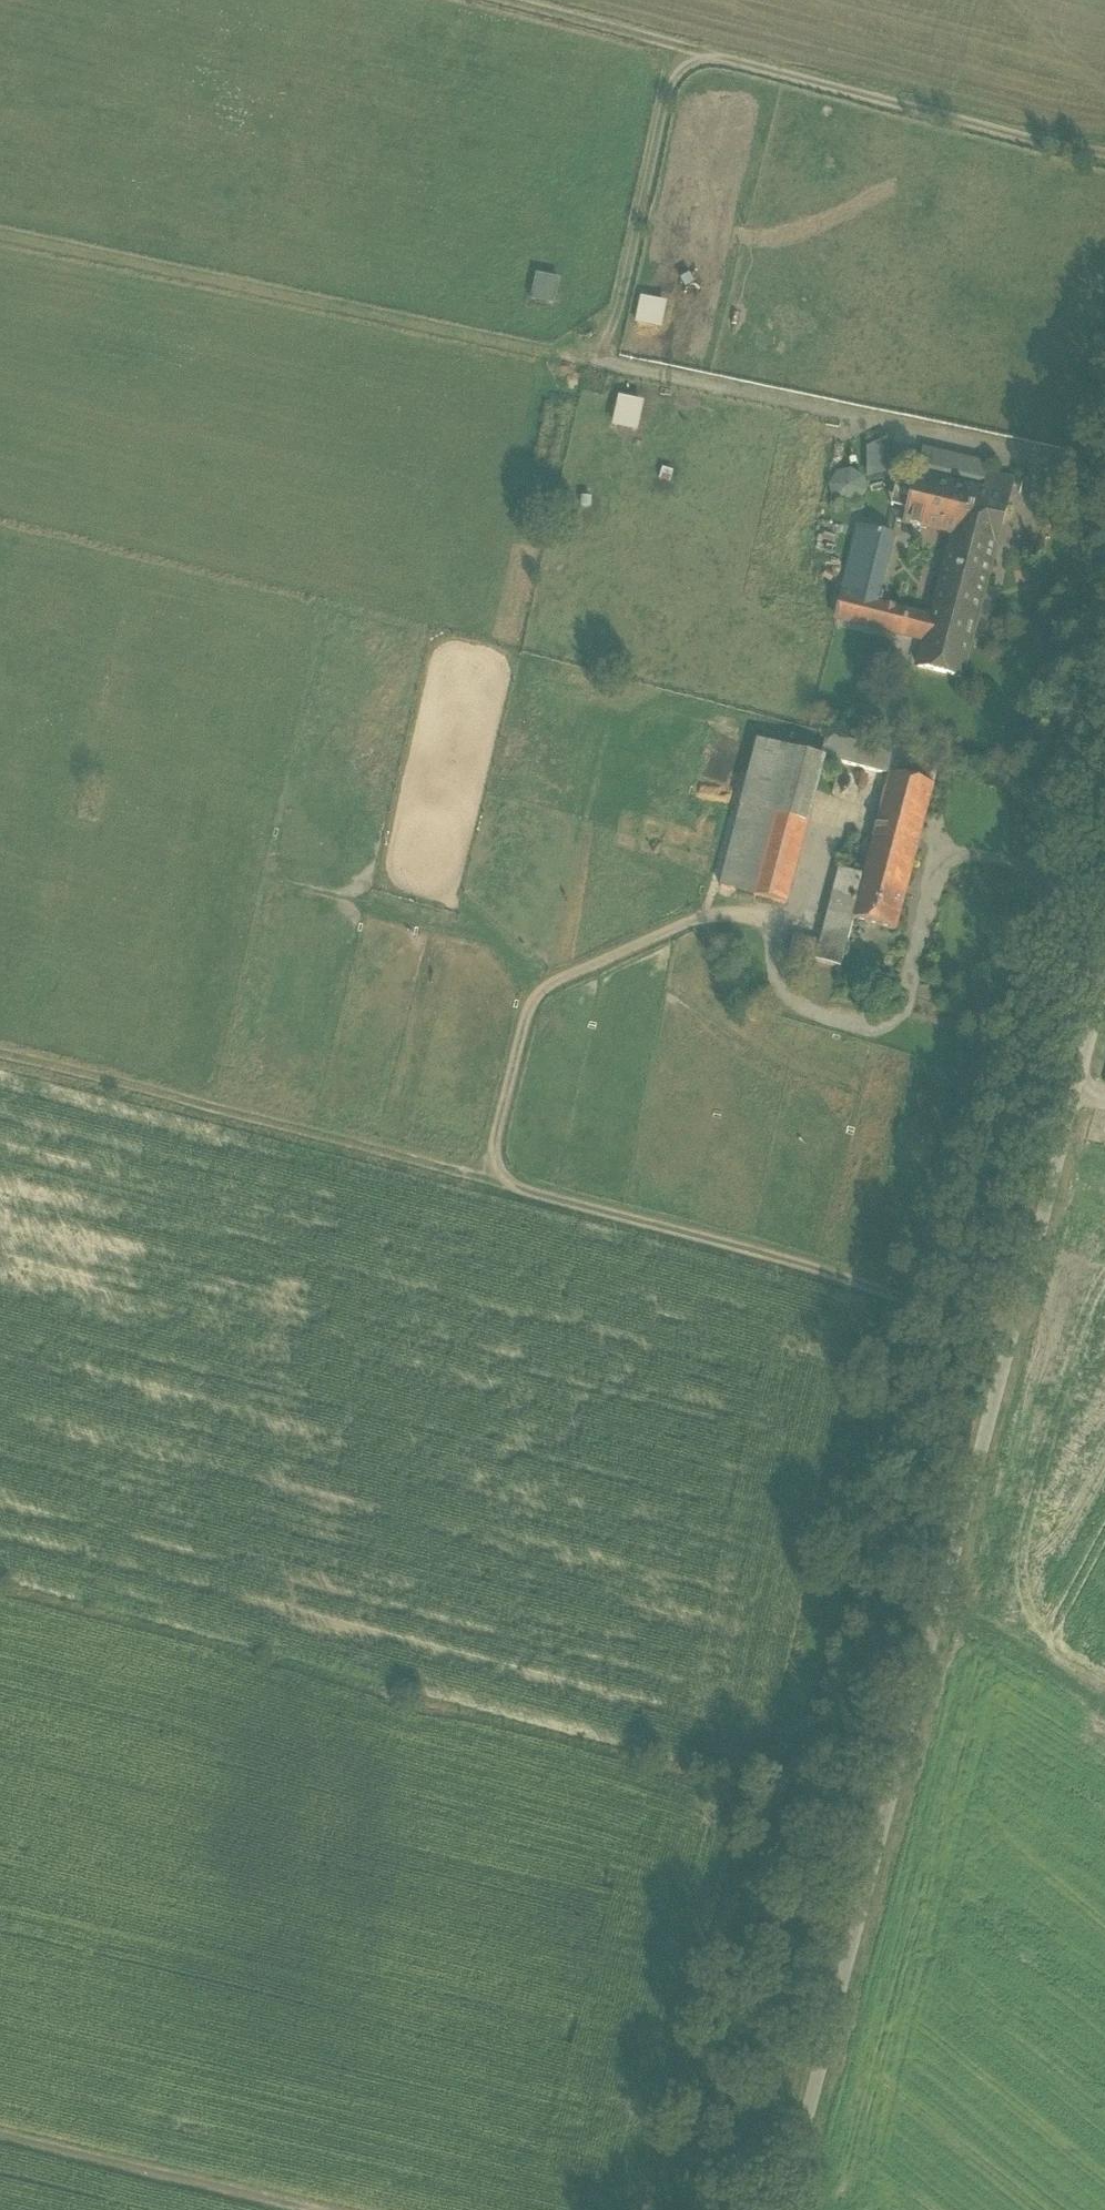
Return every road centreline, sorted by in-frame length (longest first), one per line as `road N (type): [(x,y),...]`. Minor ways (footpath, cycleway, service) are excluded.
road 1 (unclassified): [(779,2209),(1104,967)]
road 2 (track): [(1104,468),(0,238)]
road 3 (track): [(1010,1330),(813,1267),(0,1054)]
road 4 (track): [(1104,152),(683,46)]
road 5 (track): [(716,910),(554,982),(532,1003),(485,1178)]
road 6 (track): [(683,46),(606,364)]
road 7 (track): [(298,2209),(0,2140)]
road 8 (track): [(502,0),(683,46)]

